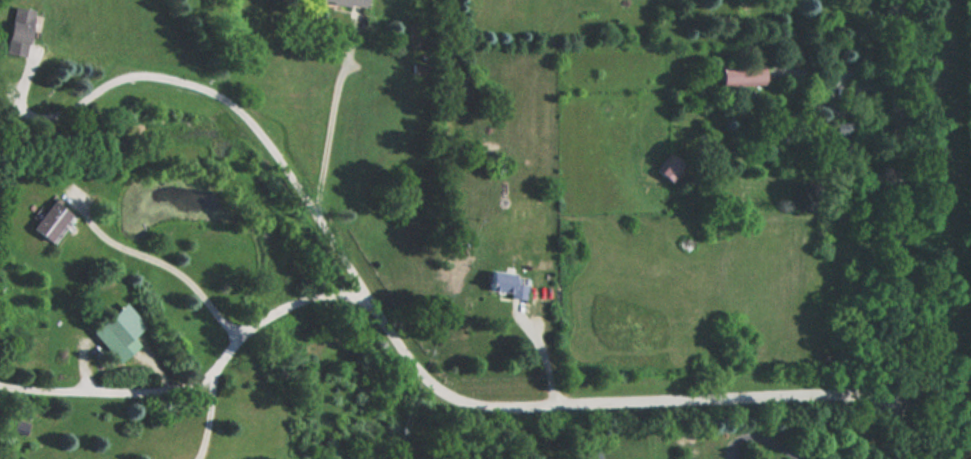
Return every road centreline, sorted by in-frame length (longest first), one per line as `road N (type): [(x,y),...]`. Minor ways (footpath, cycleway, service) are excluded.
road 1 (residential): [(904,397),(463,397),(417,361),(320,208),(248,117),(217,93),(150,73),(126,75),(68,113),(43,119),(23,112),(18,89)]
road 2 (residential): [(905,458),(899,0)]

